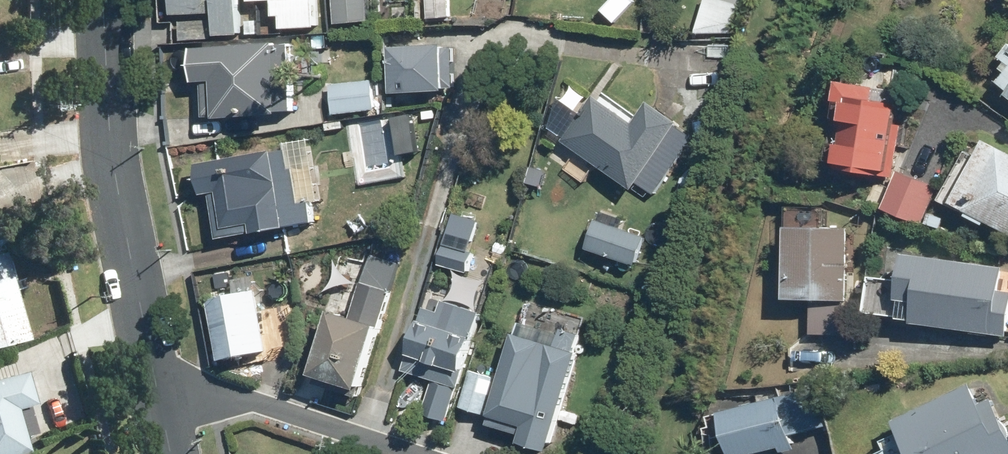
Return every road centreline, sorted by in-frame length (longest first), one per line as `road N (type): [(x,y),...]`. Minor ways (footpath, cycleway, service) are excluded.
road 1 (residential): [(104,0),(110,123),(160,391)]
road 2 (residential): [(413,453),(232,394),(160,391)]

